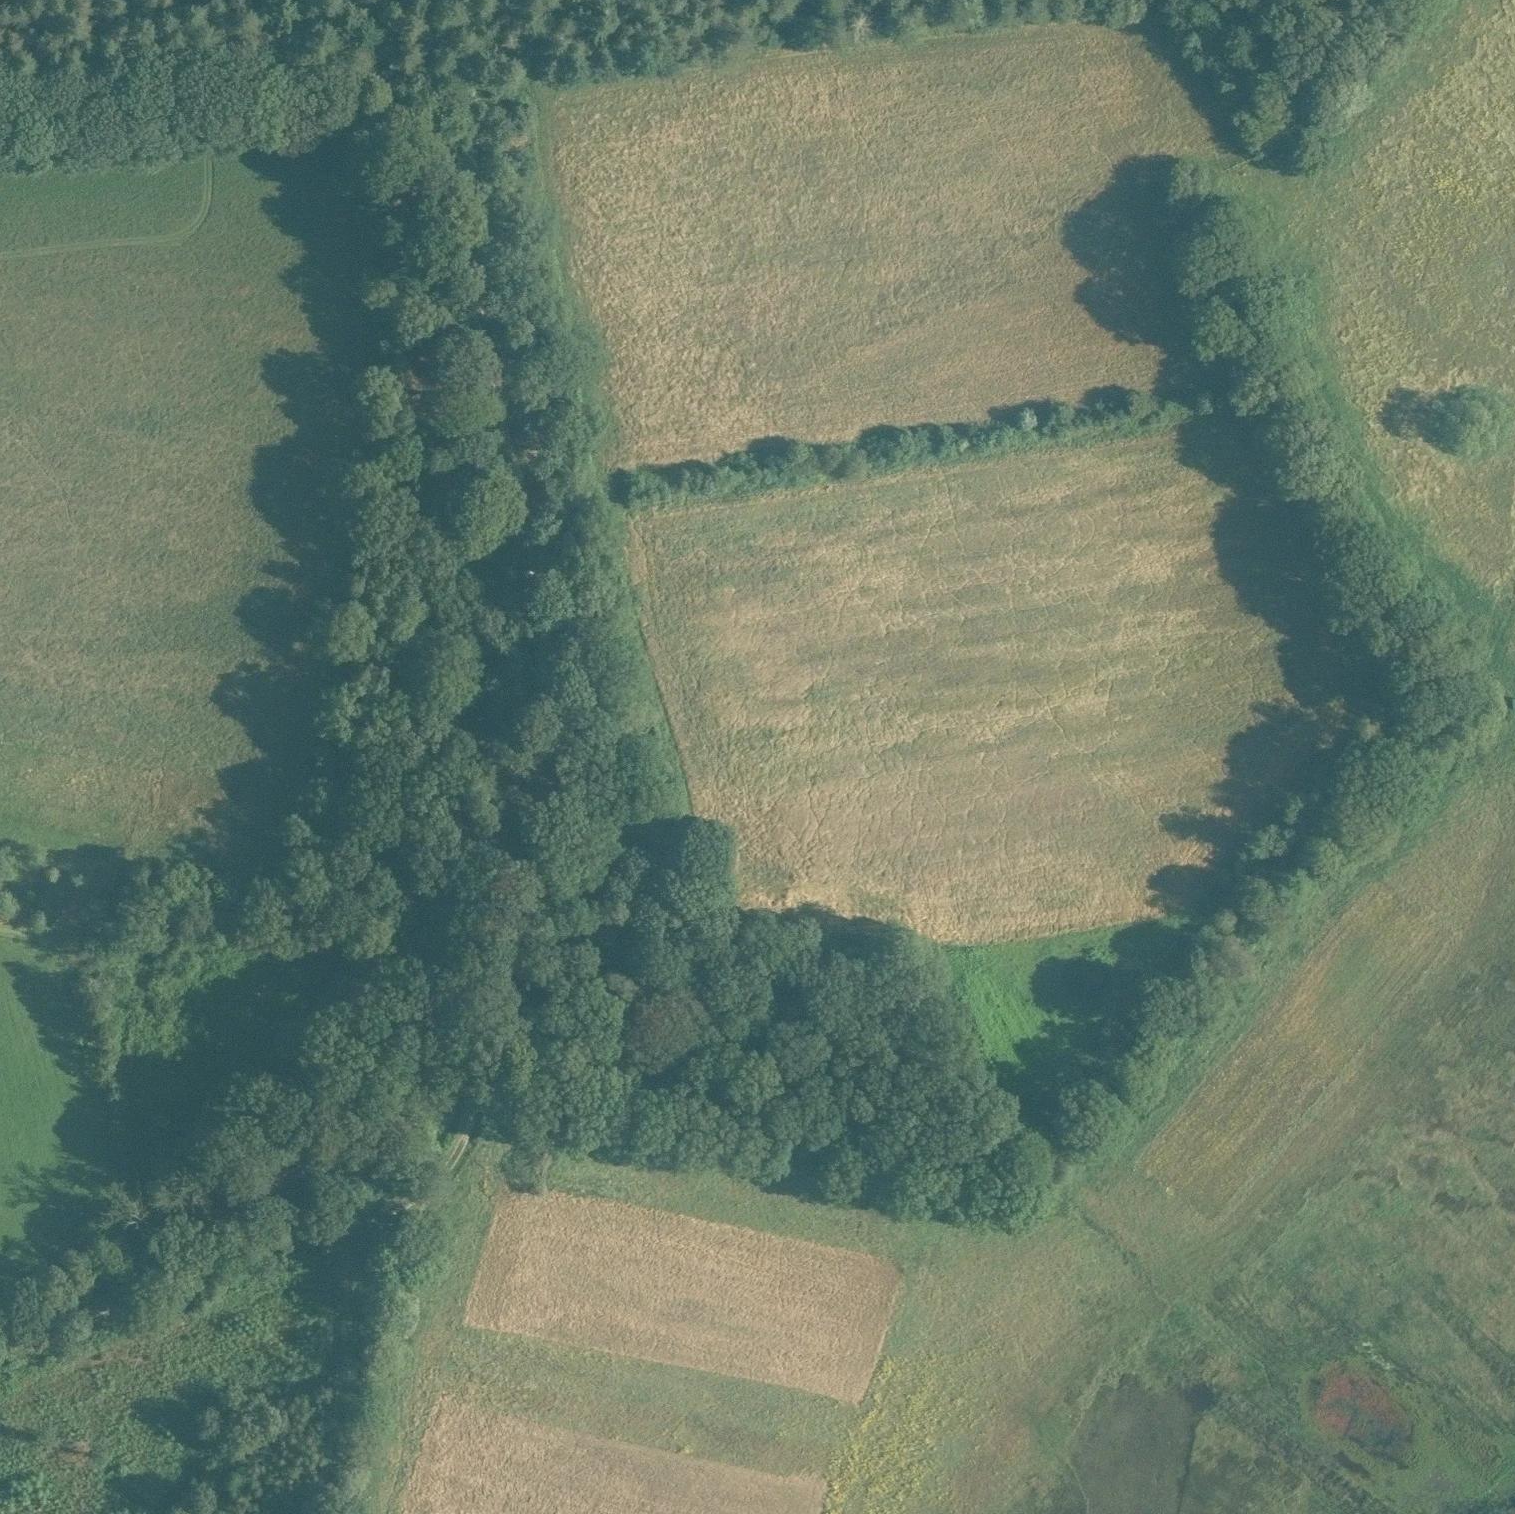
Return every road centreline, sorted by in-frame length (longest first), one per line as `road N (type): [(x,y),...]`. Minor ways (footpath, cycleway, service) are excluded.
road 1 (track): [(463,0),(483,319),(530,540),(543,697),(476,1103),(468,1136),(430,1183)]
road 2 (track): [(467,77),(0,124)]
road 3 (track): [(0,1349),(201,1264),(430,1183)]
road 4 (track): [(430,1183),(369,1439),(342,1513)]

